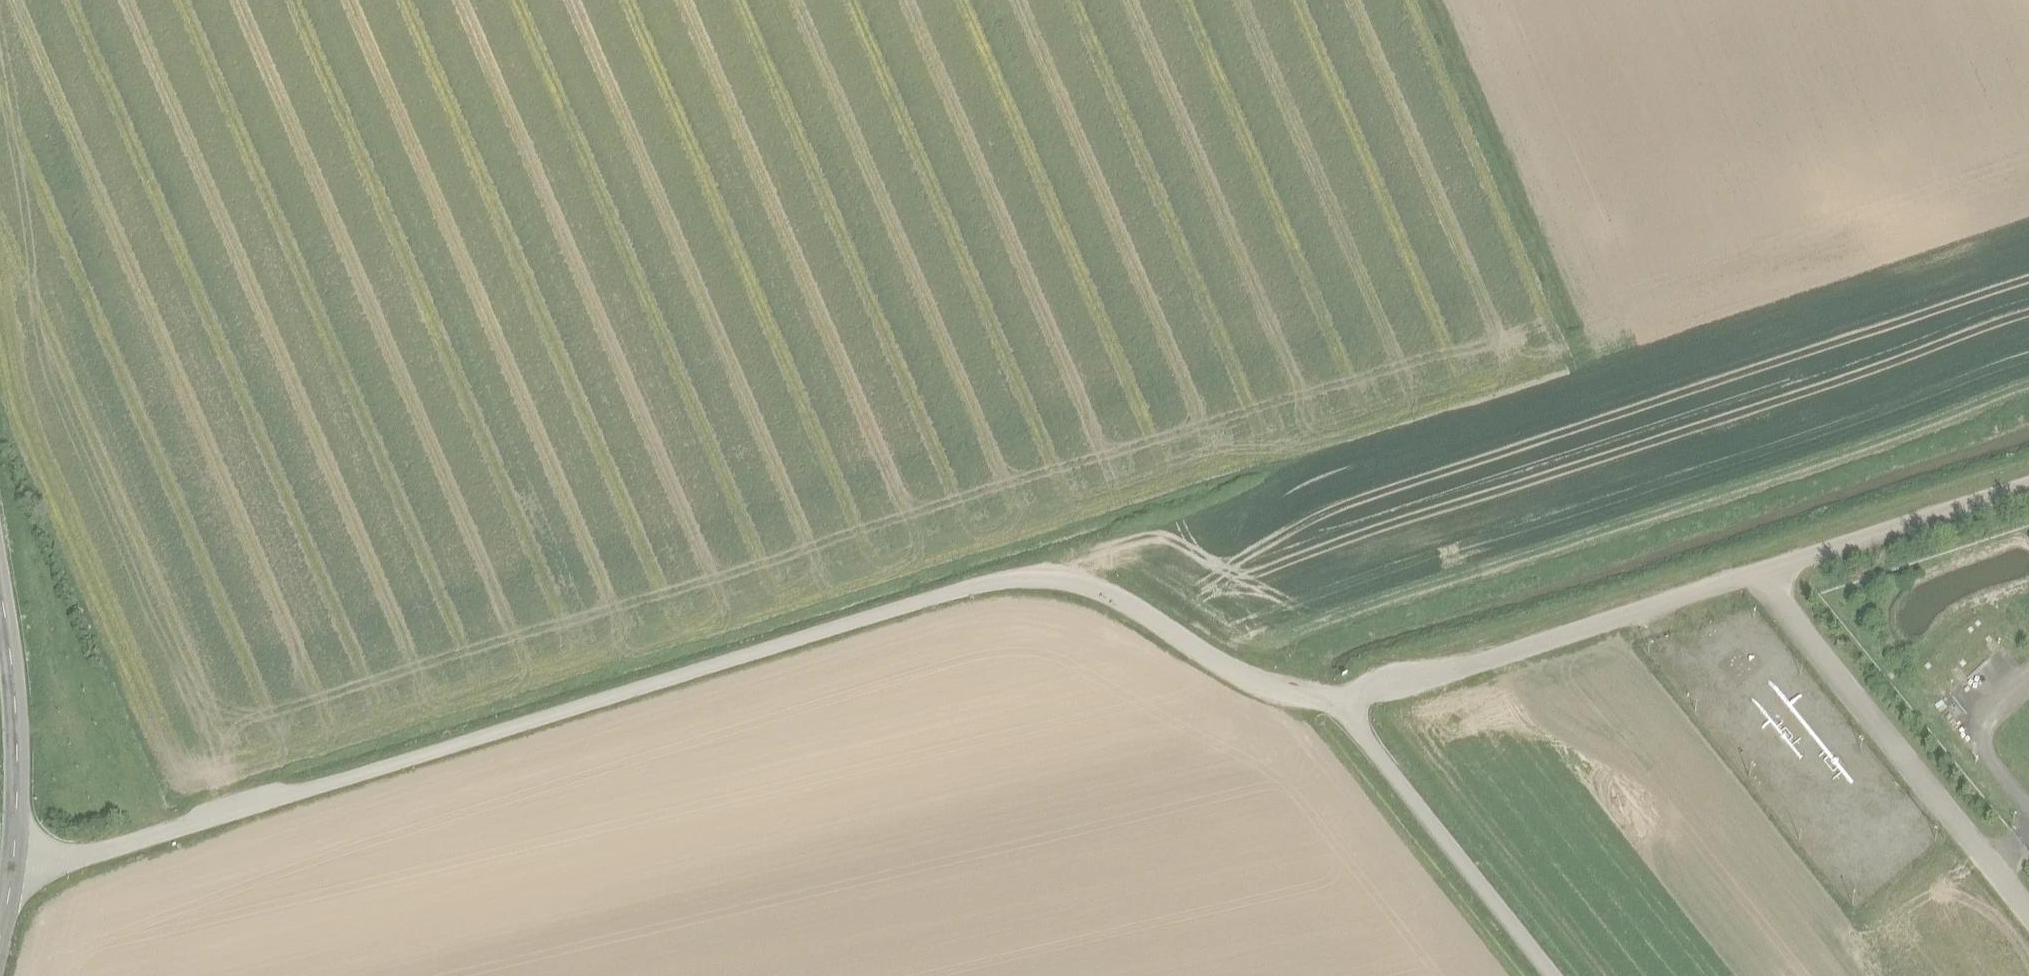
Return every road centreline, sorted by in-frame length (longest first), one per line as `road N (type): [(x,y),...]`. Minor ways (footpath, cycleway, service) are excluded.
road 1 (unclassified): [(1555,975),(1338,700),(1251,680),(1119,597),(1054,578),(986,583),(123,843),(14,861)]
road 2 (tertiary): [(0,580),(20,760),(14,861)]

